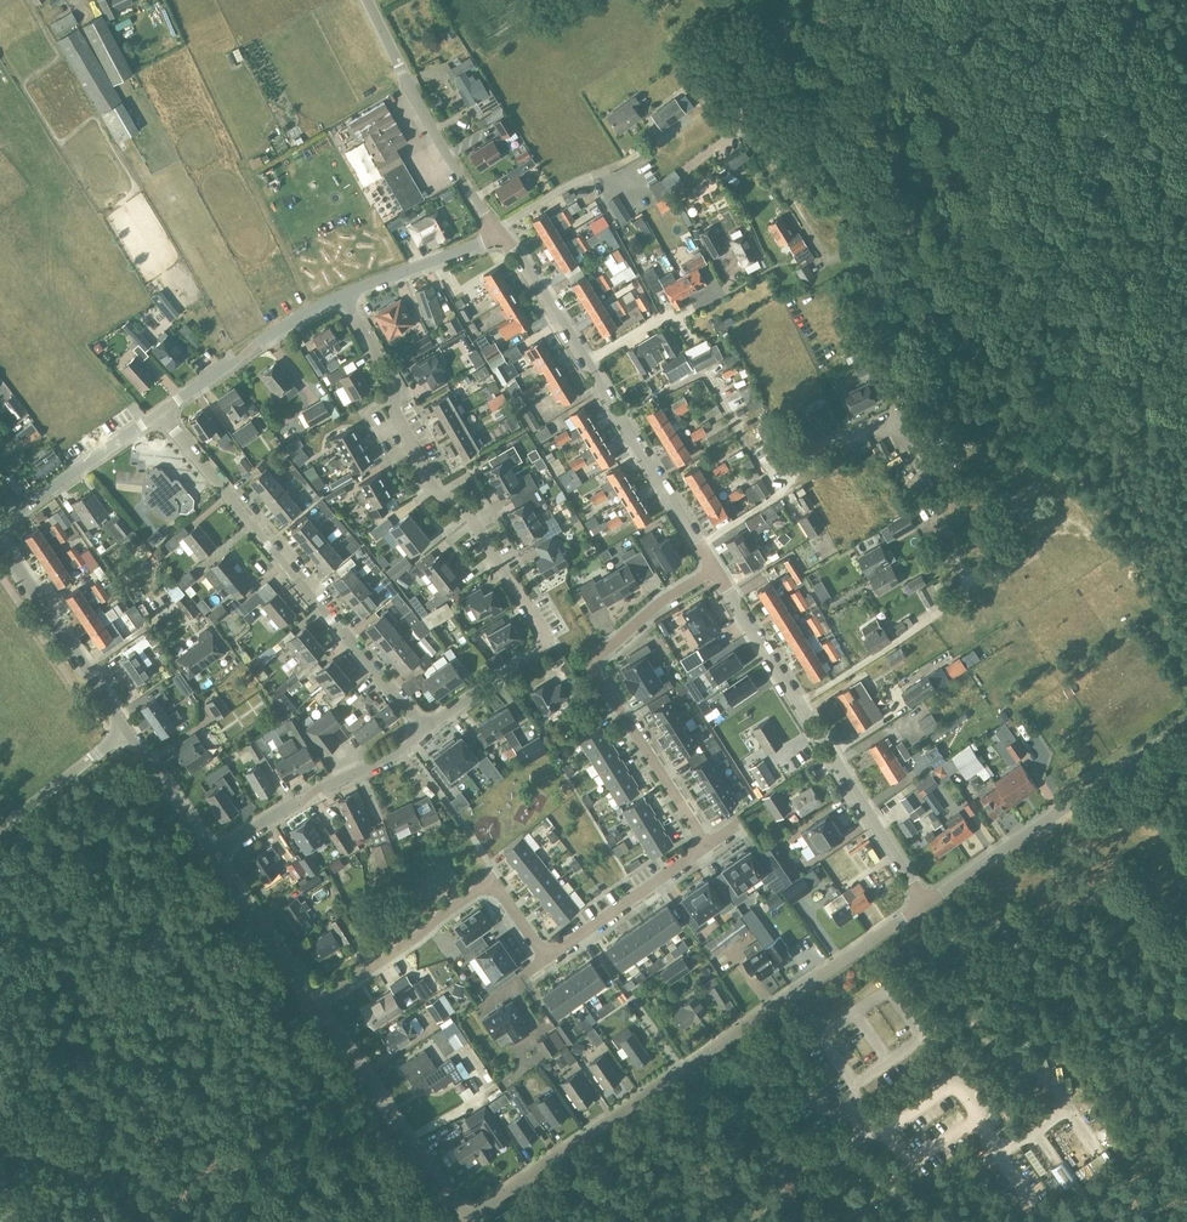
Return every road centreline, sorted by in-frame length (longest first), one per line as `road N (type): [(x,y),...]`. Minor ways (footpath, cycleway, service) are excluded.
road 1 (residential): [(425,729),(549,645),(461,502),(437,493),(418,461),(395,416),(391,384),(342,297)]
road 2 (residential): [(463,1221),(924,905)]
road 3 (track): [(1186,661),(1098,529),(1070,522),(800,704)]
road 4 (residential): [(425,729),(161,412)]
road 5 (residential): [(924,905),(715,570)]
road 6 (residential): [(708,845),(590,666),(658,604),(715,570)]
road 7 (track): [(964,877),(1078,1042),(1186,1132)]
road 8 (residential): [(551,955),(493,876),(317,1006)]
road 9 (track): [(826,262),(740,109),(776,67),(778,27),(796,0)]
road 10 (tertiary): [(463,1221),(317,1006)]
road 11 (residential): [(214,854),(314,793),(407,749),(425,729)]
road 12 (residential): [(715,570),(586,364)]
road 13 (tertiary): [(127,730),(0,539)]
road 14 (unclassified): [(685,1221),(724,1183),(763,1161),(826,1157),(875,1177)]
road 15 (residential): [(161,412),(342,297)]
road 16 (residential): [(0,524),(161,412)]
road 17 (residential): [(551,955),(708,845)]
road 18 (tertiary): [(317,1006),(214,854)]
road 19 (residential): [(924,905),(1071,804)]
road 20 (residential): [(500,237),(411,90)]
road 21 (residential): [(342,297),(500,237)]
road 22 (tertiary): [(0,829),(127,730)]
road 23 (residential): [(586,364),(722,287)]
road 24 (residential): [(586,364),(500,237)]
road 25 (tertiary): [(214,854),(127,730)]
road 26 (unclassified): [(1071,804),(1186,723)]

